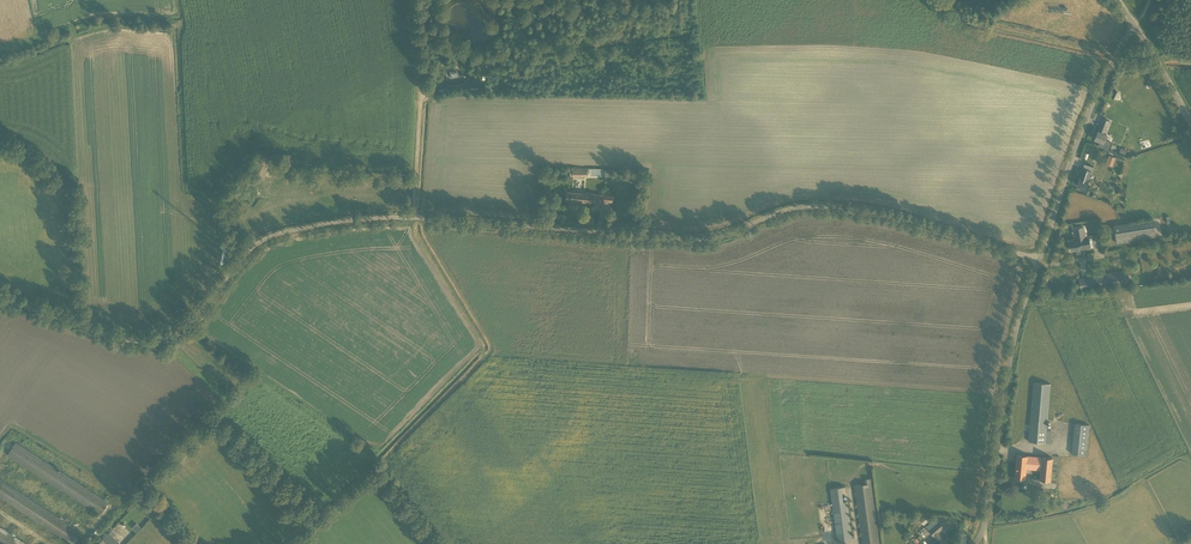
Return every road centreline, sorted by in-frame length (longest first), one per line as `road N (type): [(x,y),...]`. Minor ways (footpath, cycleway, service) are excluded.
road 1 (unclassified): [(0,299),(147,341),(183,328),(252,248),(271,236),(382,218),(703,239),(792,208),(840,206),(1040,259)]
road 2 (unclassified): [(975,543),(987,514),(1015,336),(1040,259)]
road 3 (unclassified): [(1040,259),(1084,124),(1135,26)]
road 4 (track): [(414,217),(421,97),(410,0)]
road 5 (track): [(0,57),(102,23),(181,25)]
road 6 (track): [(953,0),(983,22),(1116,52)]

